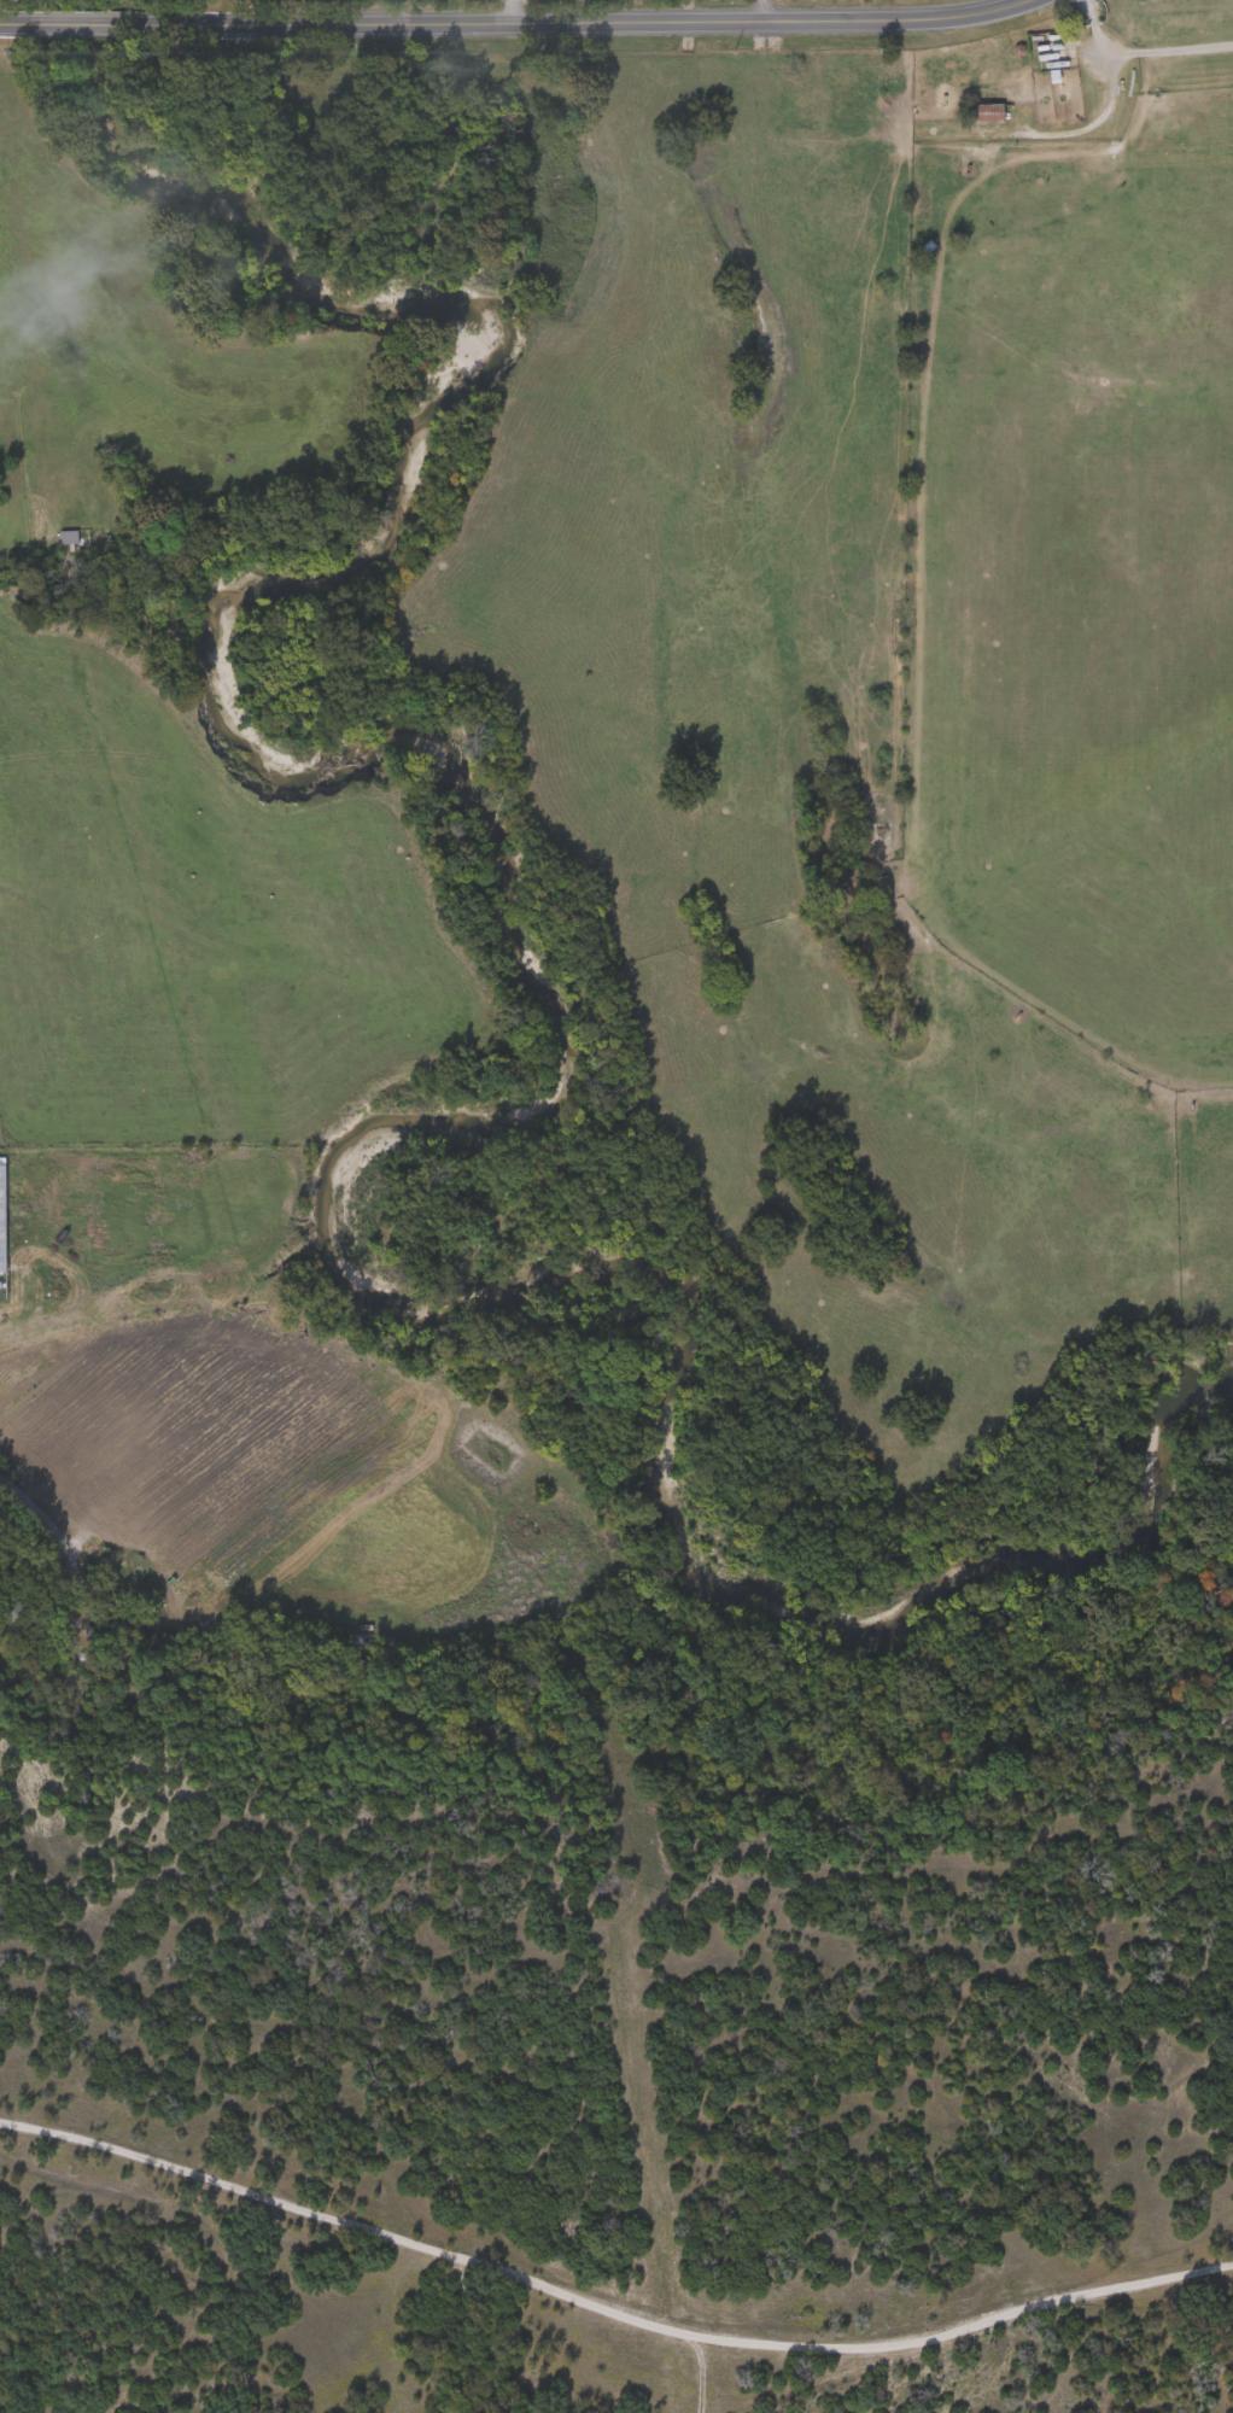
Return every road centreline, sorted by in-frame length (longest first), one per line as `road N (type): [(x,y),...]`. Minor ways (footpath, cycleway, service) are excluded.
road 1 (tertiary): [(1019,0),(941,19),(828,23),(141,19)]
road 2 (residential): [(711,2351),(0,2144)]
road 3 (residential): [(711,2351),(825,2368),(1232,2272)]
road 4 (tertiary): [(141,19),(14,18)]

